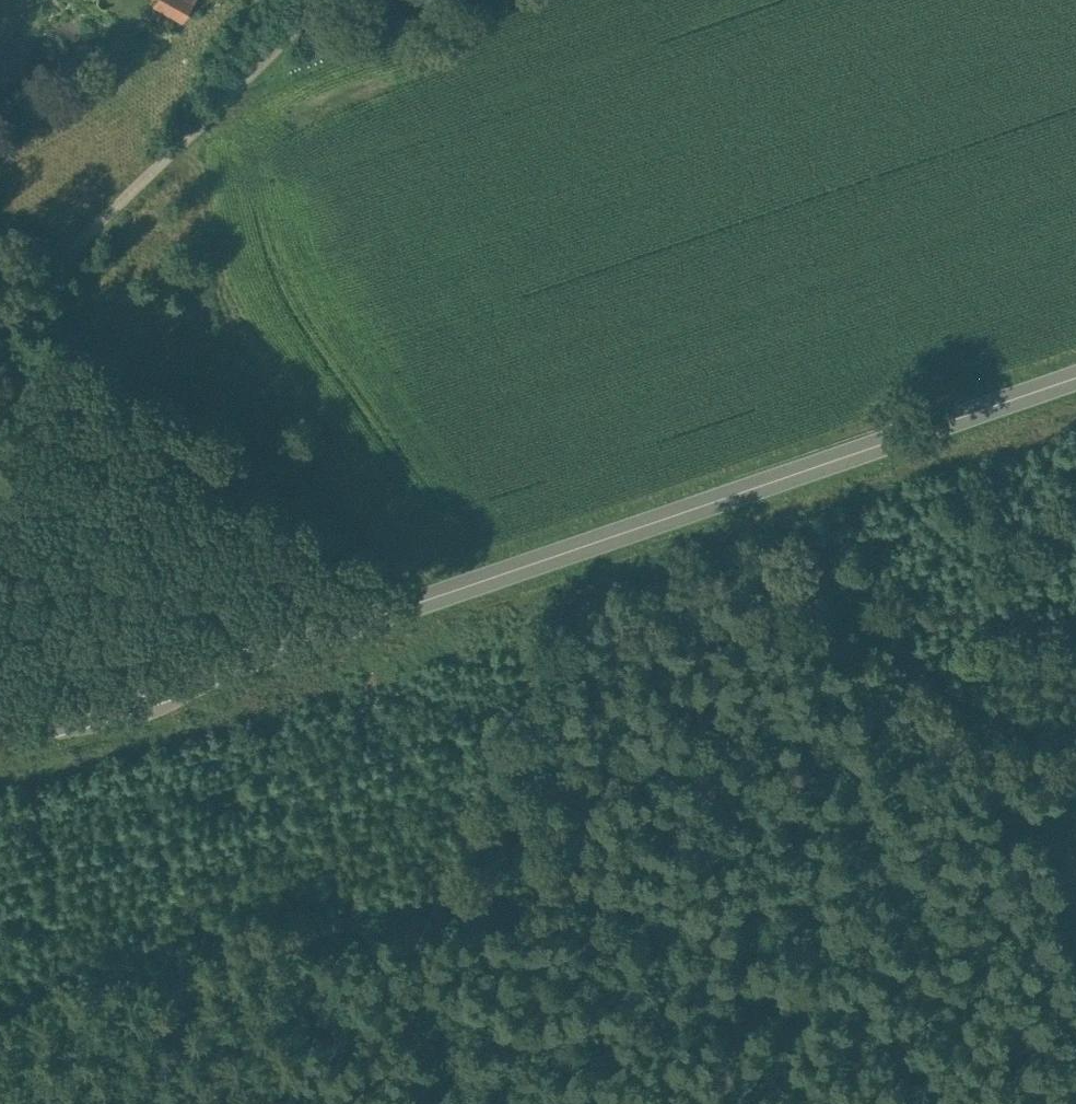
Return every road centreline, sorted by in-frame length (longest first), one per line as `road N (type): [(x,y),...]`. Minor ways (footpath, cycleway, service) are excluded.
road 1 (tertiary): [(0,737),(306,644),(1075,376)]

